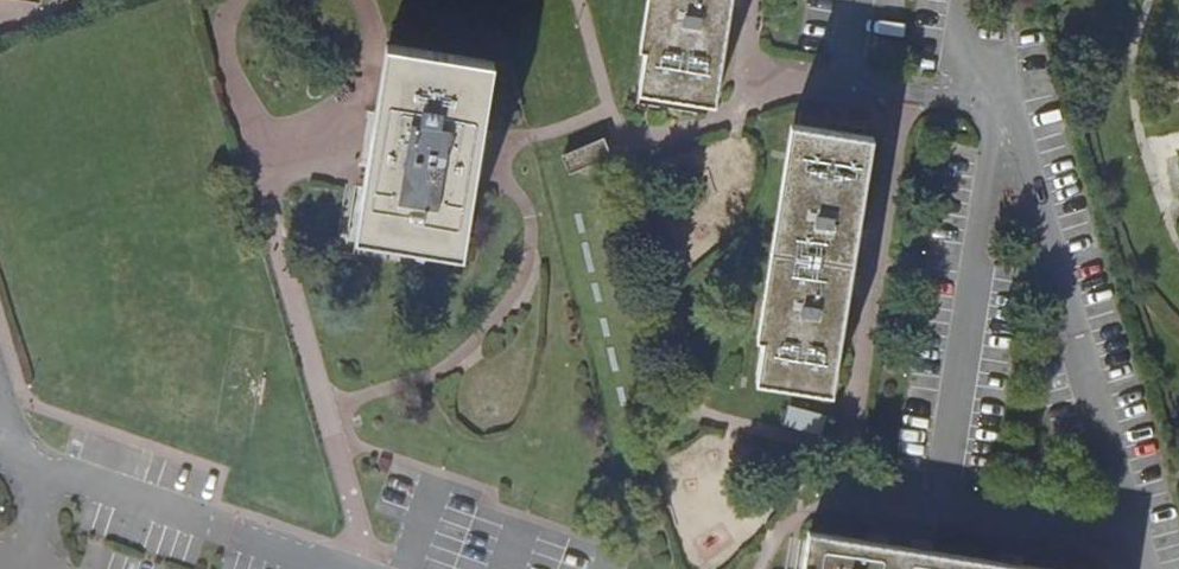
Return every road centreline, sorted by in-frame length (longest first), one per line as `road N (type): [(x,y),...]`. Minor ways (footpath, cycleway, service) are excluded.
road 1 (residential): [(23,460),(231,534)]

